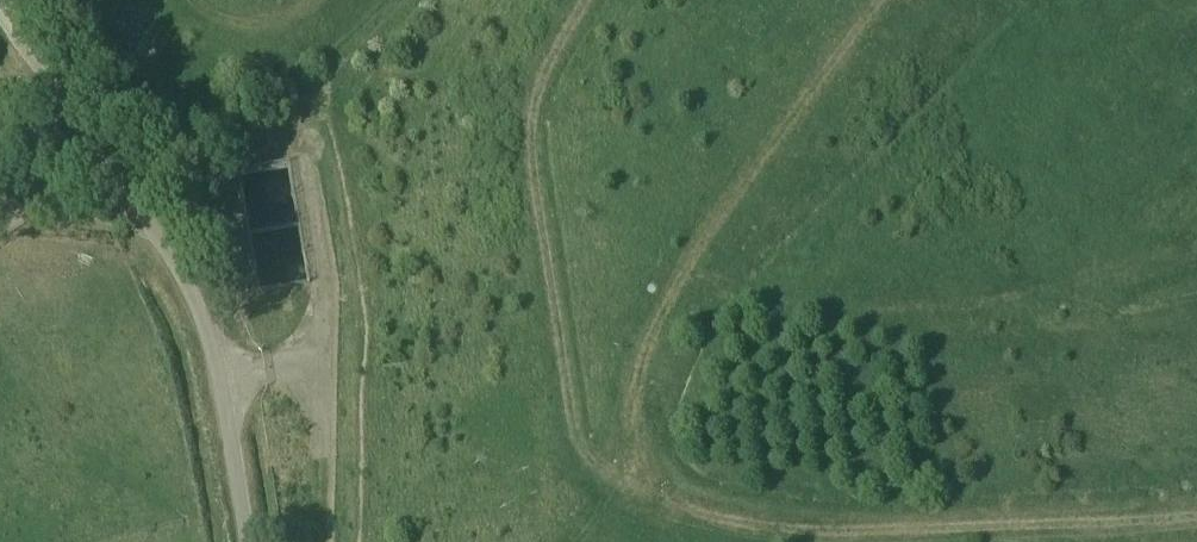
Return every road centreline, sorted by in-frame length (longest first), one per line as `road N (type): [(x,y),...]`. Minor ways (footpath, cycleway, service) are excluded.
road 1 (unclassified): [(245,541),(203,322),(183,277),(0,8)]
road 2 (track): [(882,0),(738,189),(650,344),(640,418),(662,501)]
road 3 (track): [(662,501),(604,469),(567,377),(531,163),(538,95),(586,0)]
road 4 (track): [(1196,515),(946,529),(740,529)]

